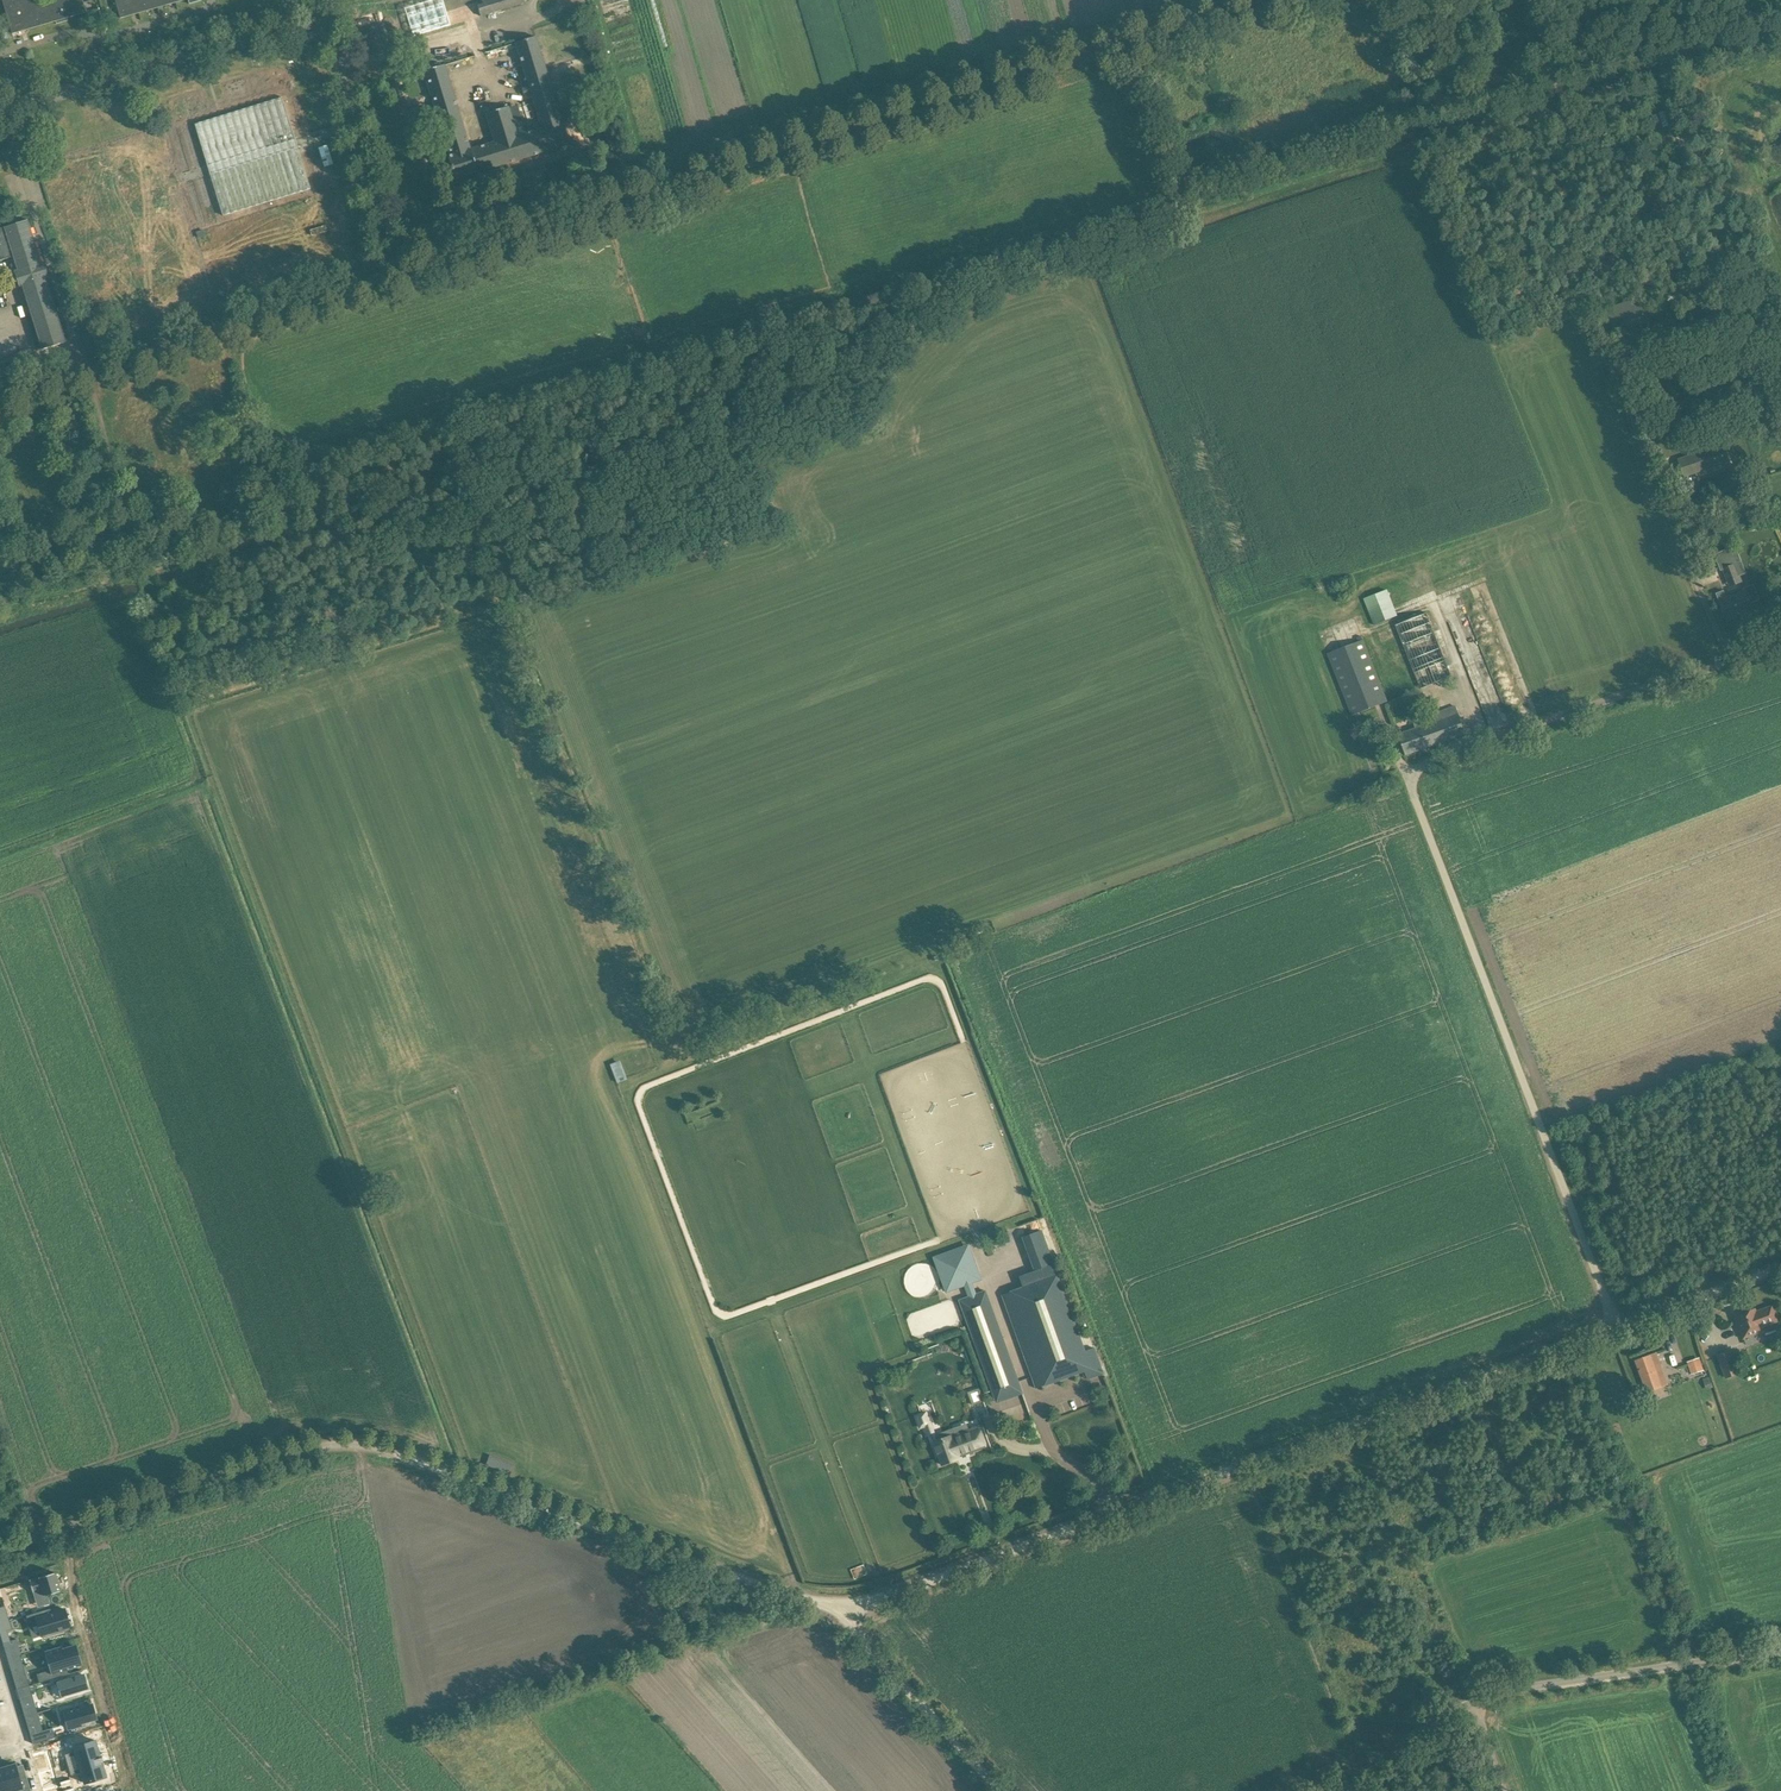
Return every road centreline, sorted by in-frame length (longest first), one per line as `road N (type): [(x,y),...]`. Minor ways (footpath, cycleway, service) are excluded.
road 1 (residential): [(400,274),(1280,0)]
road 2 (unclassified): [(853,1605),(799,1596),(383,1448),(348,1444),(0,1551)]
road 3 (unclassified): [(1576,1341),(911,1591),(853,1605)]
road 4 (unclassified): [(1619,1323),(1406,775)]
road 5 (residential): [(0,399),(400,274)]
road 6 (residential): [(0,107),(324,13)]
road 7 (residential): [(400,274),(324,13)]
road 8 (track): [(144,572),(313,518),(319,500),(313,445),(330,438)]
road 9 (unclassified): [(1006,1790),(852,1616),(853,1605)]
road 10 (unclassified): [(1471,1702),(1691,1658)]
road 11 (track): [(90,370),(144,572)]
road 12 (unclassified): [(1619,1323),(1780,1264)]
road 13 (unclassified): [(1340,1790),(1471,1702)]

